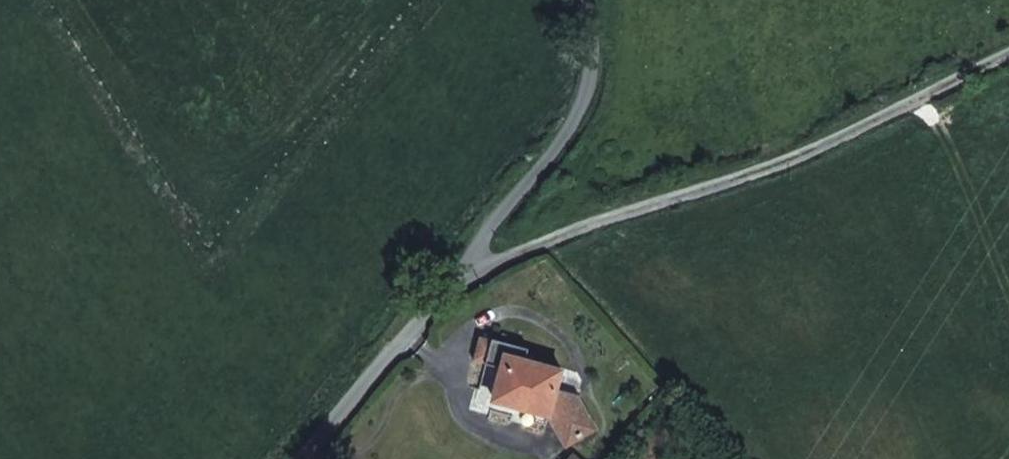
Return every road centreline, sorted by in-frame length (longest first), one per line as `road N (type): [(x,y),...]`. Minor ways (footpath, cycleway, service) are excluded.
road 1 (residential): [(468,272),(870,131),(1008,53)]
road 2 (unclassified): [(590,0),(598,72),(587,109),(468,272)]
road 3 (unclassified): [(468,272),(317,458)]

